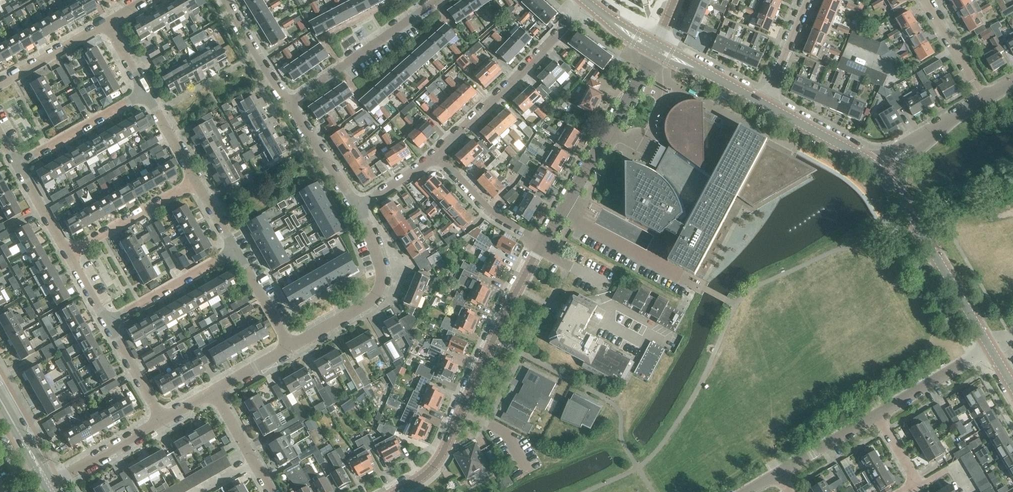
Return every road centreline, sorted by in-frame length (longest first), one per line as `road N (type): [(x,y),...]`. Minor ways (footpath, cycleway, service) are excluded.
road 1 (residential): [(393,491),(436,463),(542,245)]
road 2 (residential): [(542,245),(655,48)]
road 3 (residential): [(437,156),(584,4)]
road 4 (tertiary): [(990,347),(881,171)]
road 5 (residential): [(290,347),(374,300),(381,286),(358,208)]
road 6 (residential): [(289,103),(441,0)]
road 7 (residential): [(67,254),(195,182)]
road 8 (residential): [(17,164),(145,94)]
road 9 (residential): [(107,323),(233,252)]
road 10 (residential): [(542,245),(486,209),(437,156)]
road 11 (tertiary): [(881,171),(766,105)]
road 12 (residential): [(51,486),(162,421)]
road 13 (residential): [(881,414),(990,347)]
road 14 (residential): [(358,208),(289,103)]
road 15 (unclassified): [(881,171),(983,99)]
road 16 (tertiary): [(766,105),(655,48)]
road 17 (residential): [(0,83),(107,23)]
road 18 (residential): [(289,103),(226,0)]

